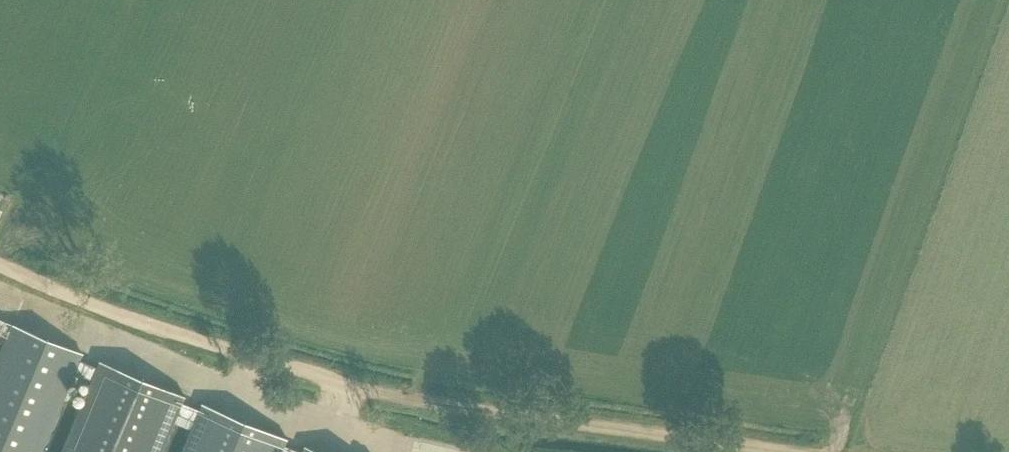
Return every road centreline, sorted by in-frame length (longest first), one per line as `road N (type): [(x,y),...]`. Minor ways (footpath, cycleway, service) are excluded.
road 1 (track): [(0,264),(216,343),(348,381),(785,451)]

